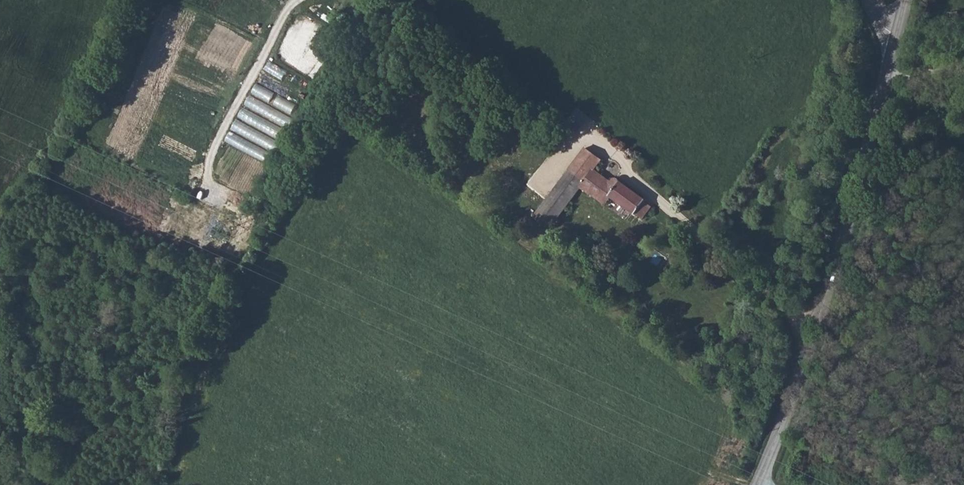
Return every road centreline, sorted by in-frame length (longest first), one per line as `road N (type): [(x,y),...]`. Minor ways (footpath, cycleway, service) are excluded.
road 1 (tertiary): [(759,484),(833,275),(895,44)]

